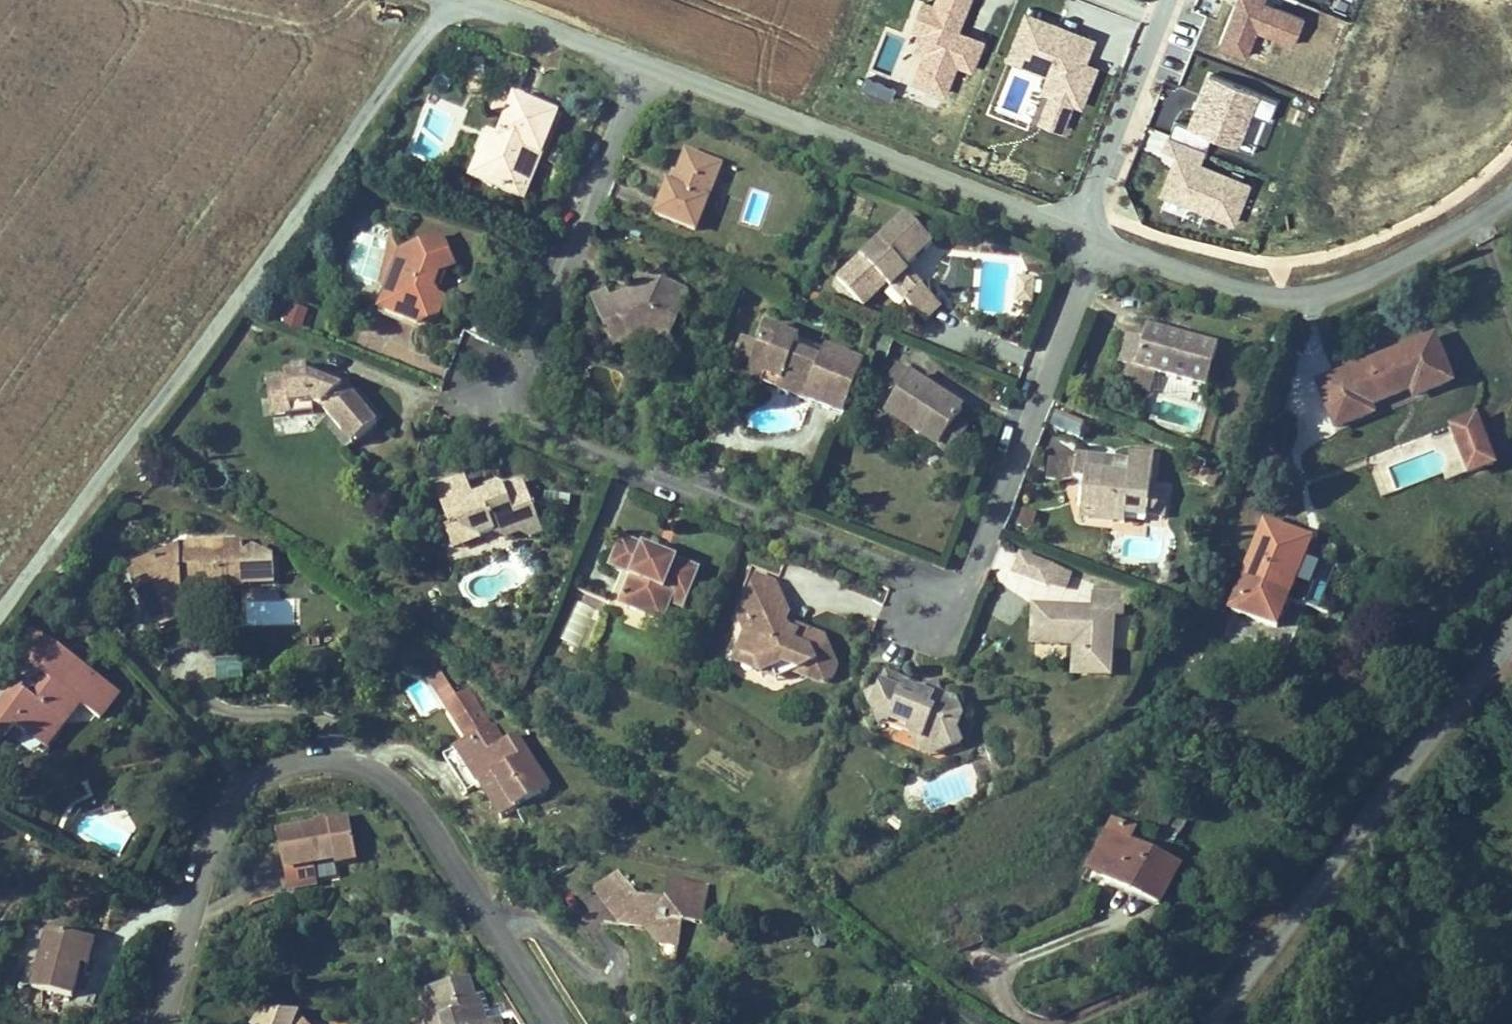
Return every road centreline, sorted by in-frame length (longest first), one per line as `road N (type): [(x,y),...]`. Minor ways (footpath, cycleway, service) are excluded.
road 1 (residential): [(1098,236),(955,590),(506,413),(641,60)]
road 2 (residential): [(439,0),(0,601)]
road 3 (residential): [(558,1023),(409,794),(372,762),(312,751),(255,771),(213,820),(158,1023)]
road 4 (residential): [(1209,1023),(1511,618)]
road 5 (residential): [(1078,227),(641,60)]
road 6 (residential): [(1511,186),(1373,266),(1285,291),(1239,285),(1098,236)]
road 7 (residential): [(1078,227),(1169,0)]
road 8 (residential): [(641,60),(484,0)]

